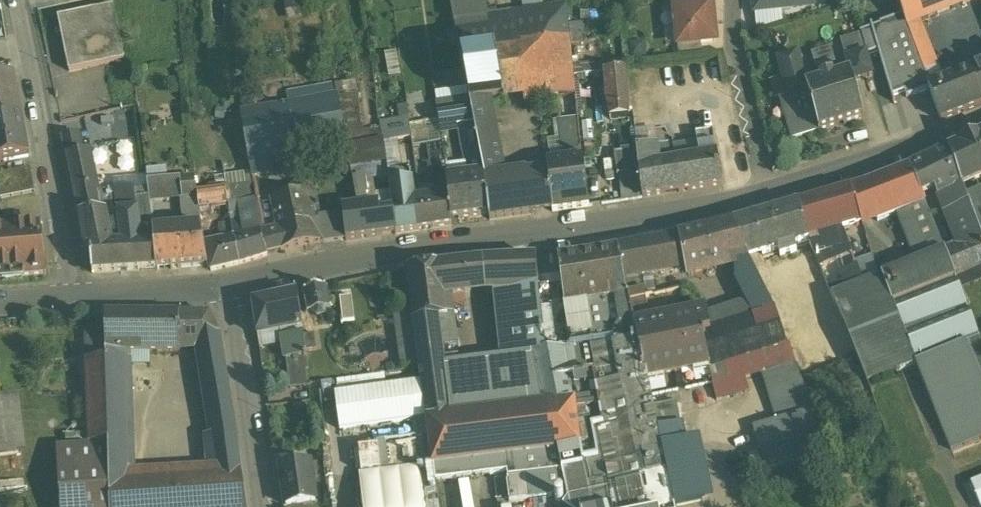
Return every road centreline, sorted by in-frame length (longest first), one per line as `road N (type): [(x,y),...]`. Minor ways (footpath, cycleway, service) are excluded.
road 1 (secondary): [(233,287),(611,229),(771,195)]
road 2 (residential): [(76,293),(19,0)]
road 3 (secondary): [(771,195),(980,117)]
road 4 (residential): [(233,287),(266,506)]
road 5 (residential): [(771,195),(731,42),(731,0)]
road 6 (secondary): [(76,293),(233,287)]

